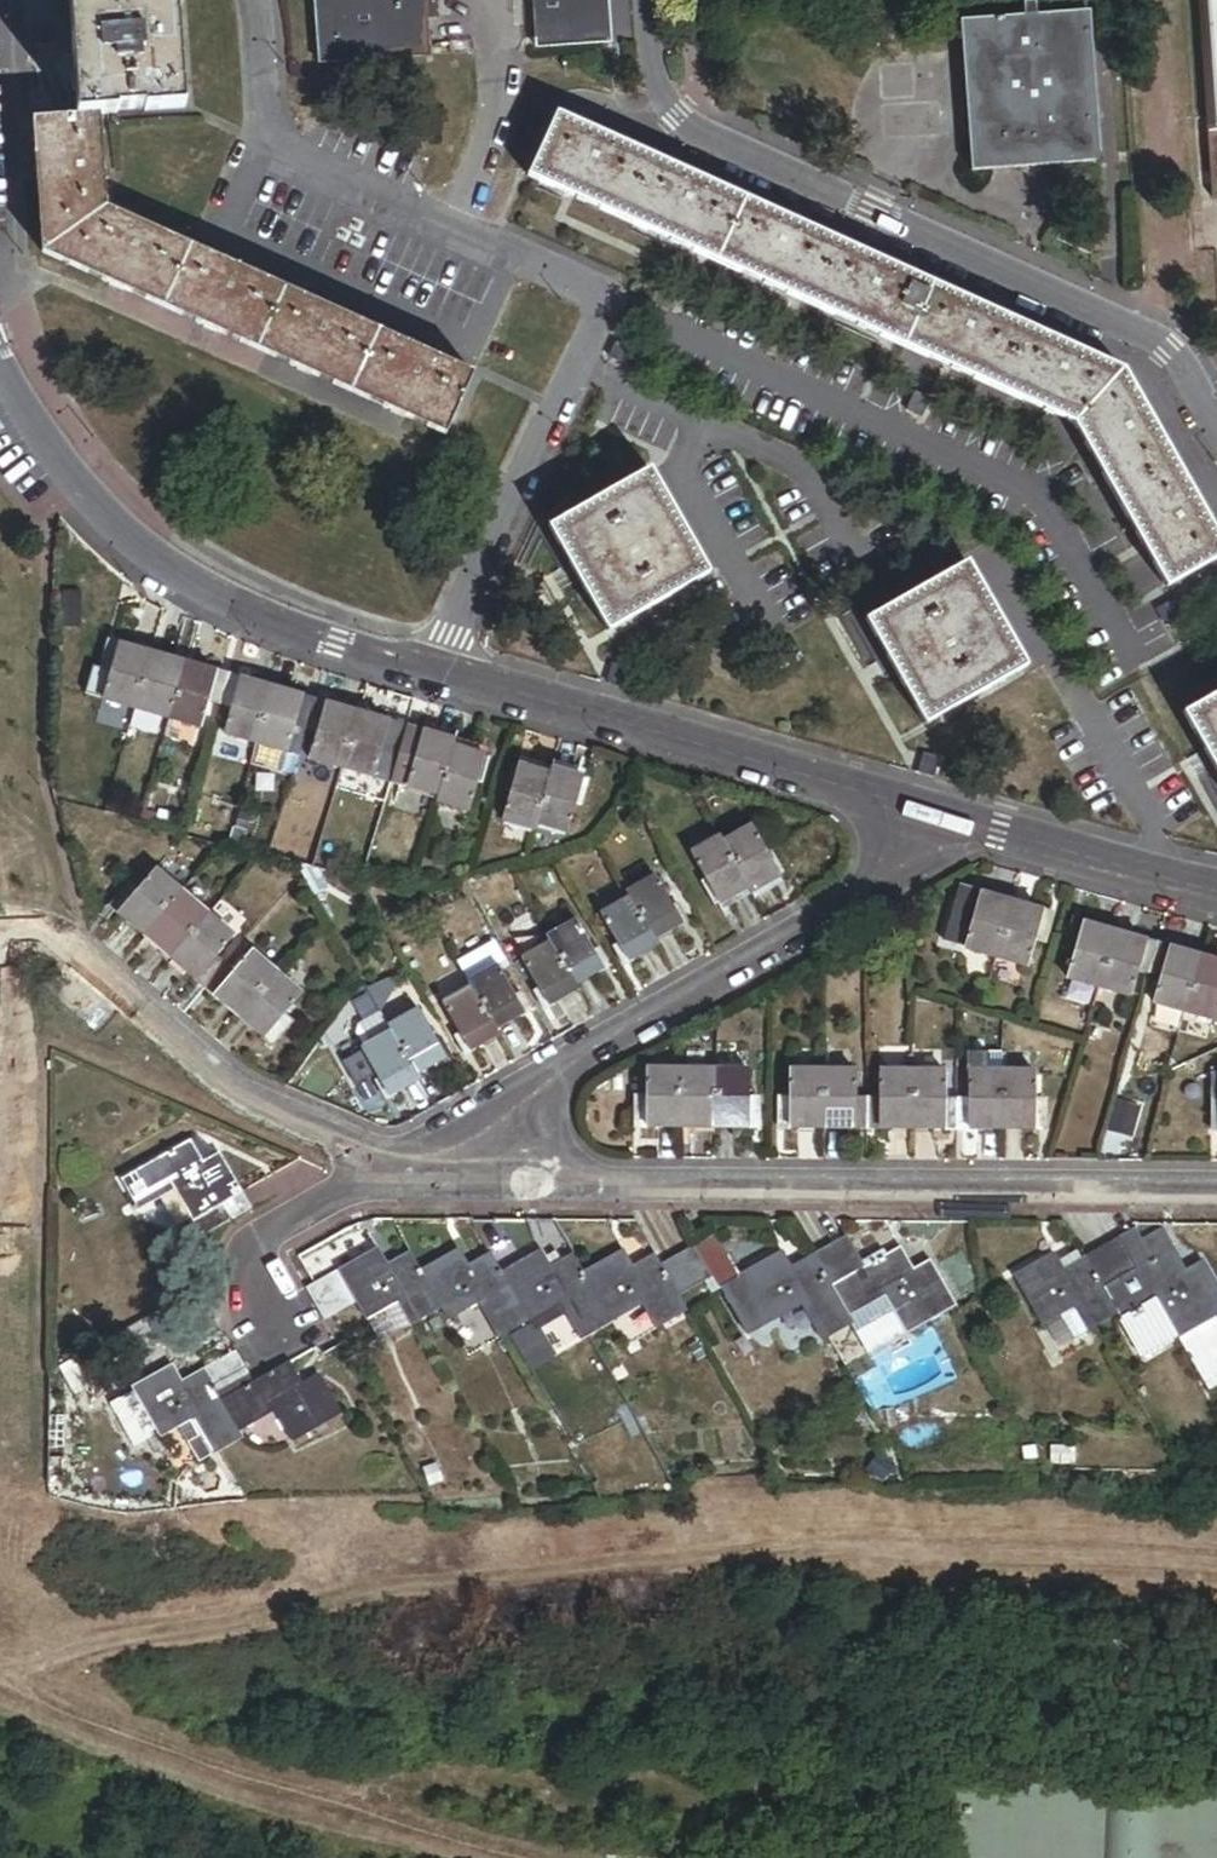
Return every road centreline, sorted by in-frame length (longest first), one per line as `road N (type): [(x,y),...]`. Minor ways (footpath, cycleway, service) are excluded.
road 1 (residential): [(432,669),(614,304),(294,162),(265,134),(251,0)]
road 2 (residential): [(1216,1193),(627,1189),(404,1165)]
road 3 (residential): [(638,0),(651,107),(1176,361),(1216,425)]
road 4 (residential): [(966,826),(404,1165)]
road 5 (residential): [(966,826),(432,669)]
road 6 (residential): [(432,669),(259,618),(178,574),(112,525),(66,470)]
road 7 (residential): [(78,955),(229,1089),(404,1165)]
road 8 (residential): [(404,1165),(253,1253),(262,1313),(275,1334)]
road 9 (residential): [(1216,889),(966,826)]
road 10 (residential): [(0,360),(22,414),(66,470)]

